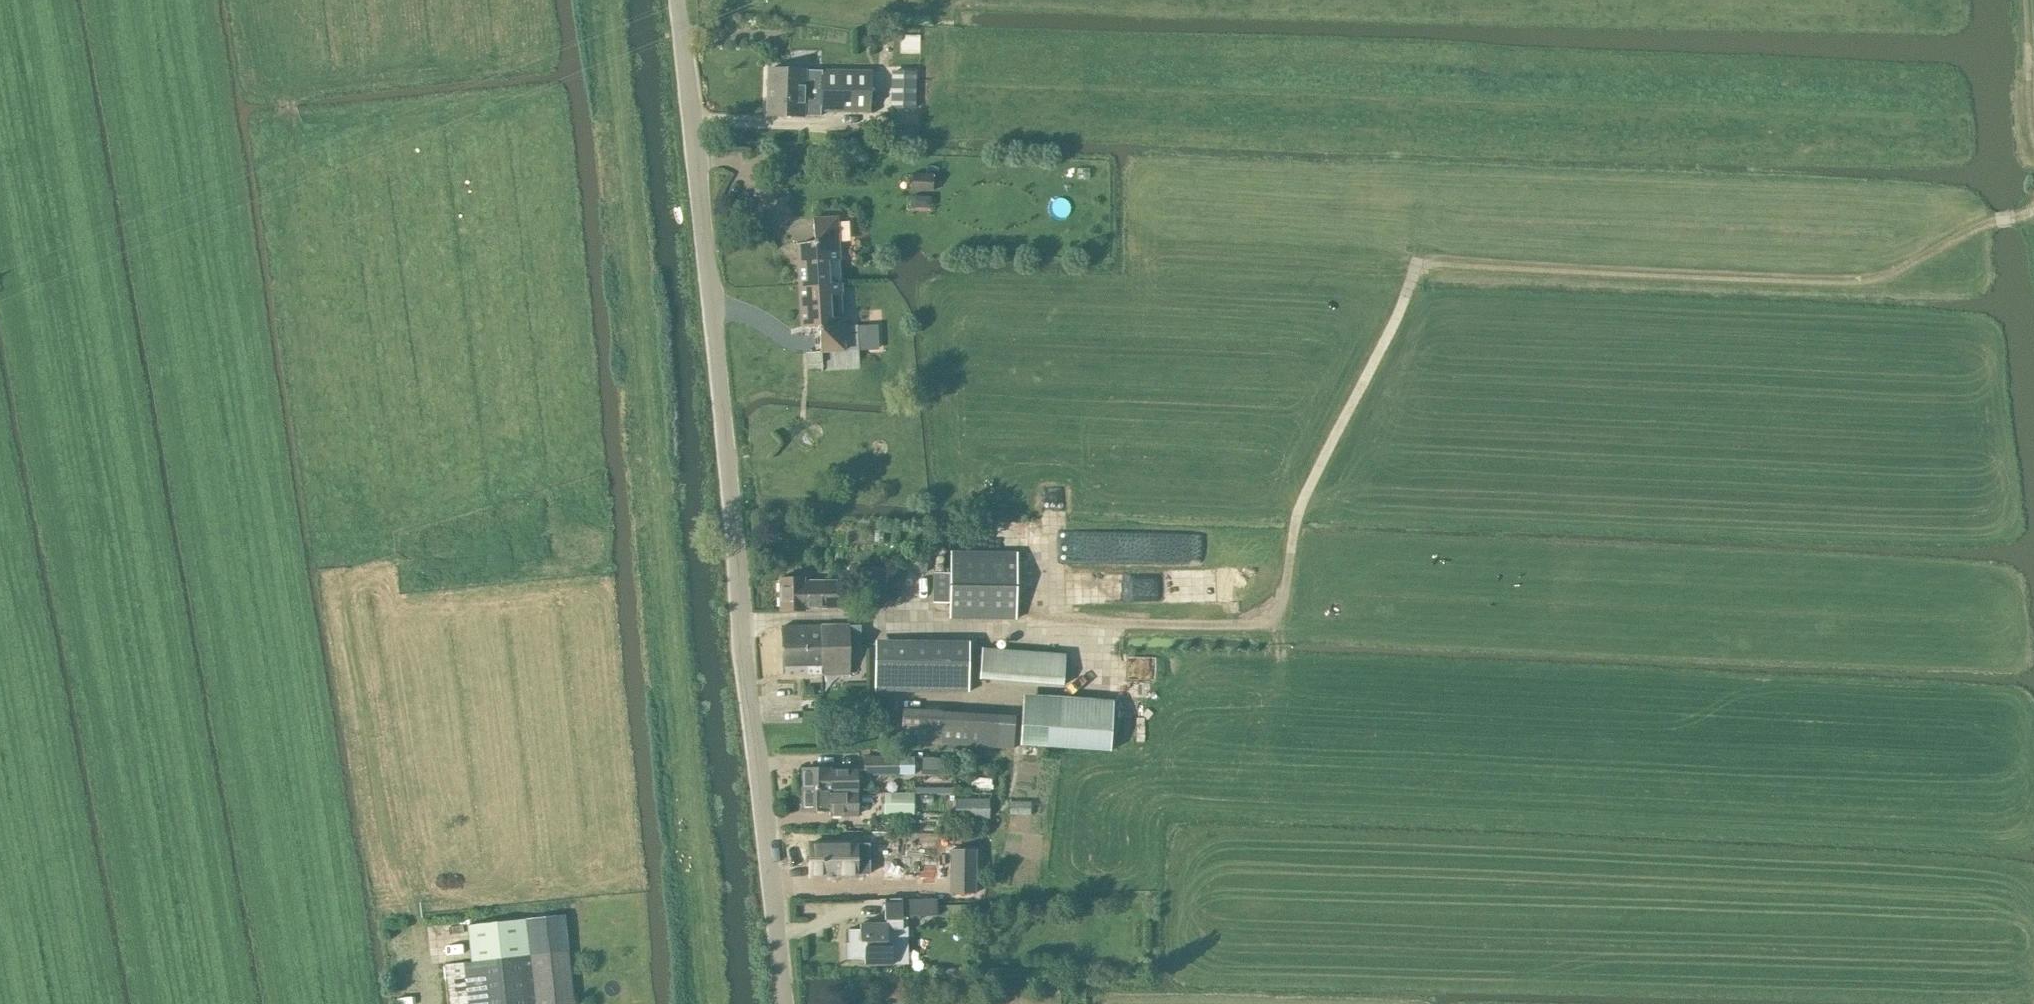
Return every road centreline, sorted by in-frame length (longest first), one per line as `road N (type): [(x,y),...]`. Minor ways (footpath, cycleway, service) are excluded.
road 1 (track): [(2033,212),(1968,230),(1881,277),(1848,280),(1419,267),(1298,507),(1286,583),(1272,615),(1249,625),(1108,624)]
road 2 (tertiary): [(783,1003),(677,0)]
road 3 (track): [(2025,0),(2033,133)]

